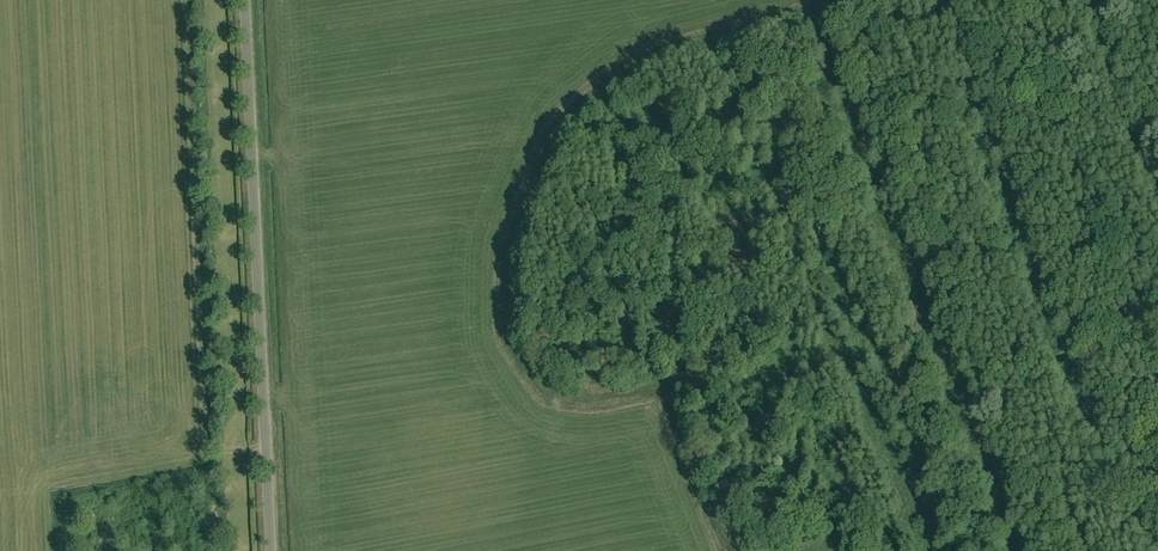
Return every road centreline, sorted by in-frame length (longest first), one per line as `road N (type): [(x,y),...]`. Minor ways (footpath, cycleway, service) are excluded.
road 1 (unclassified): [(270,550),(244,0)]

